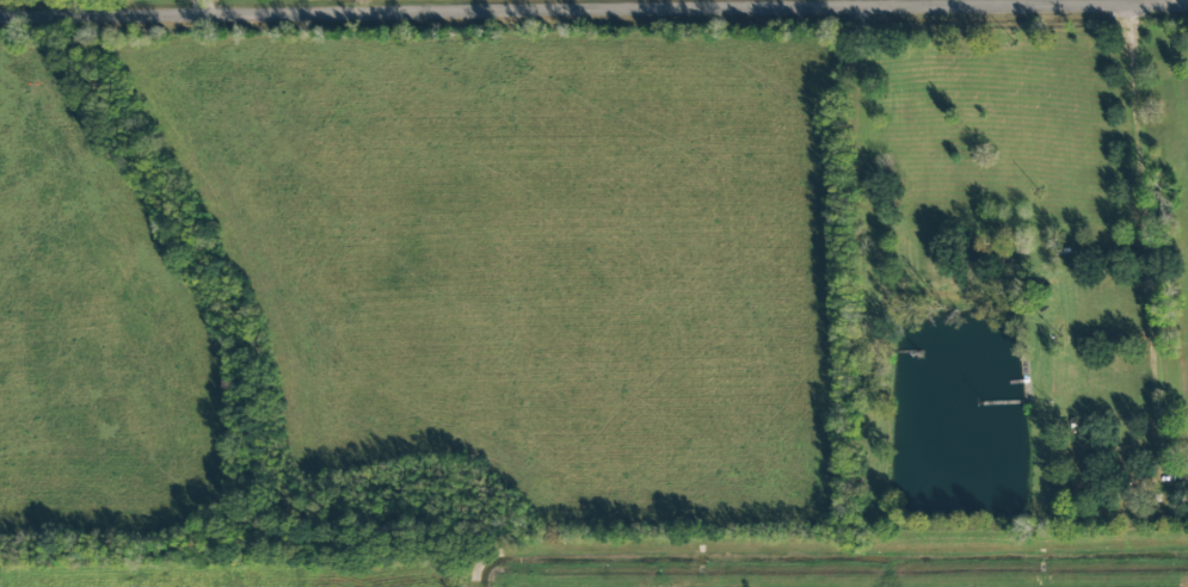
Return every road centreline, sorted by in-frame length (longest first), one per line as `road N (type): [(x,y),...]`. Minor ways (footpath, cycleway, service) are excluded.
road 1 (residential): [(1187,4),(0,14)]

